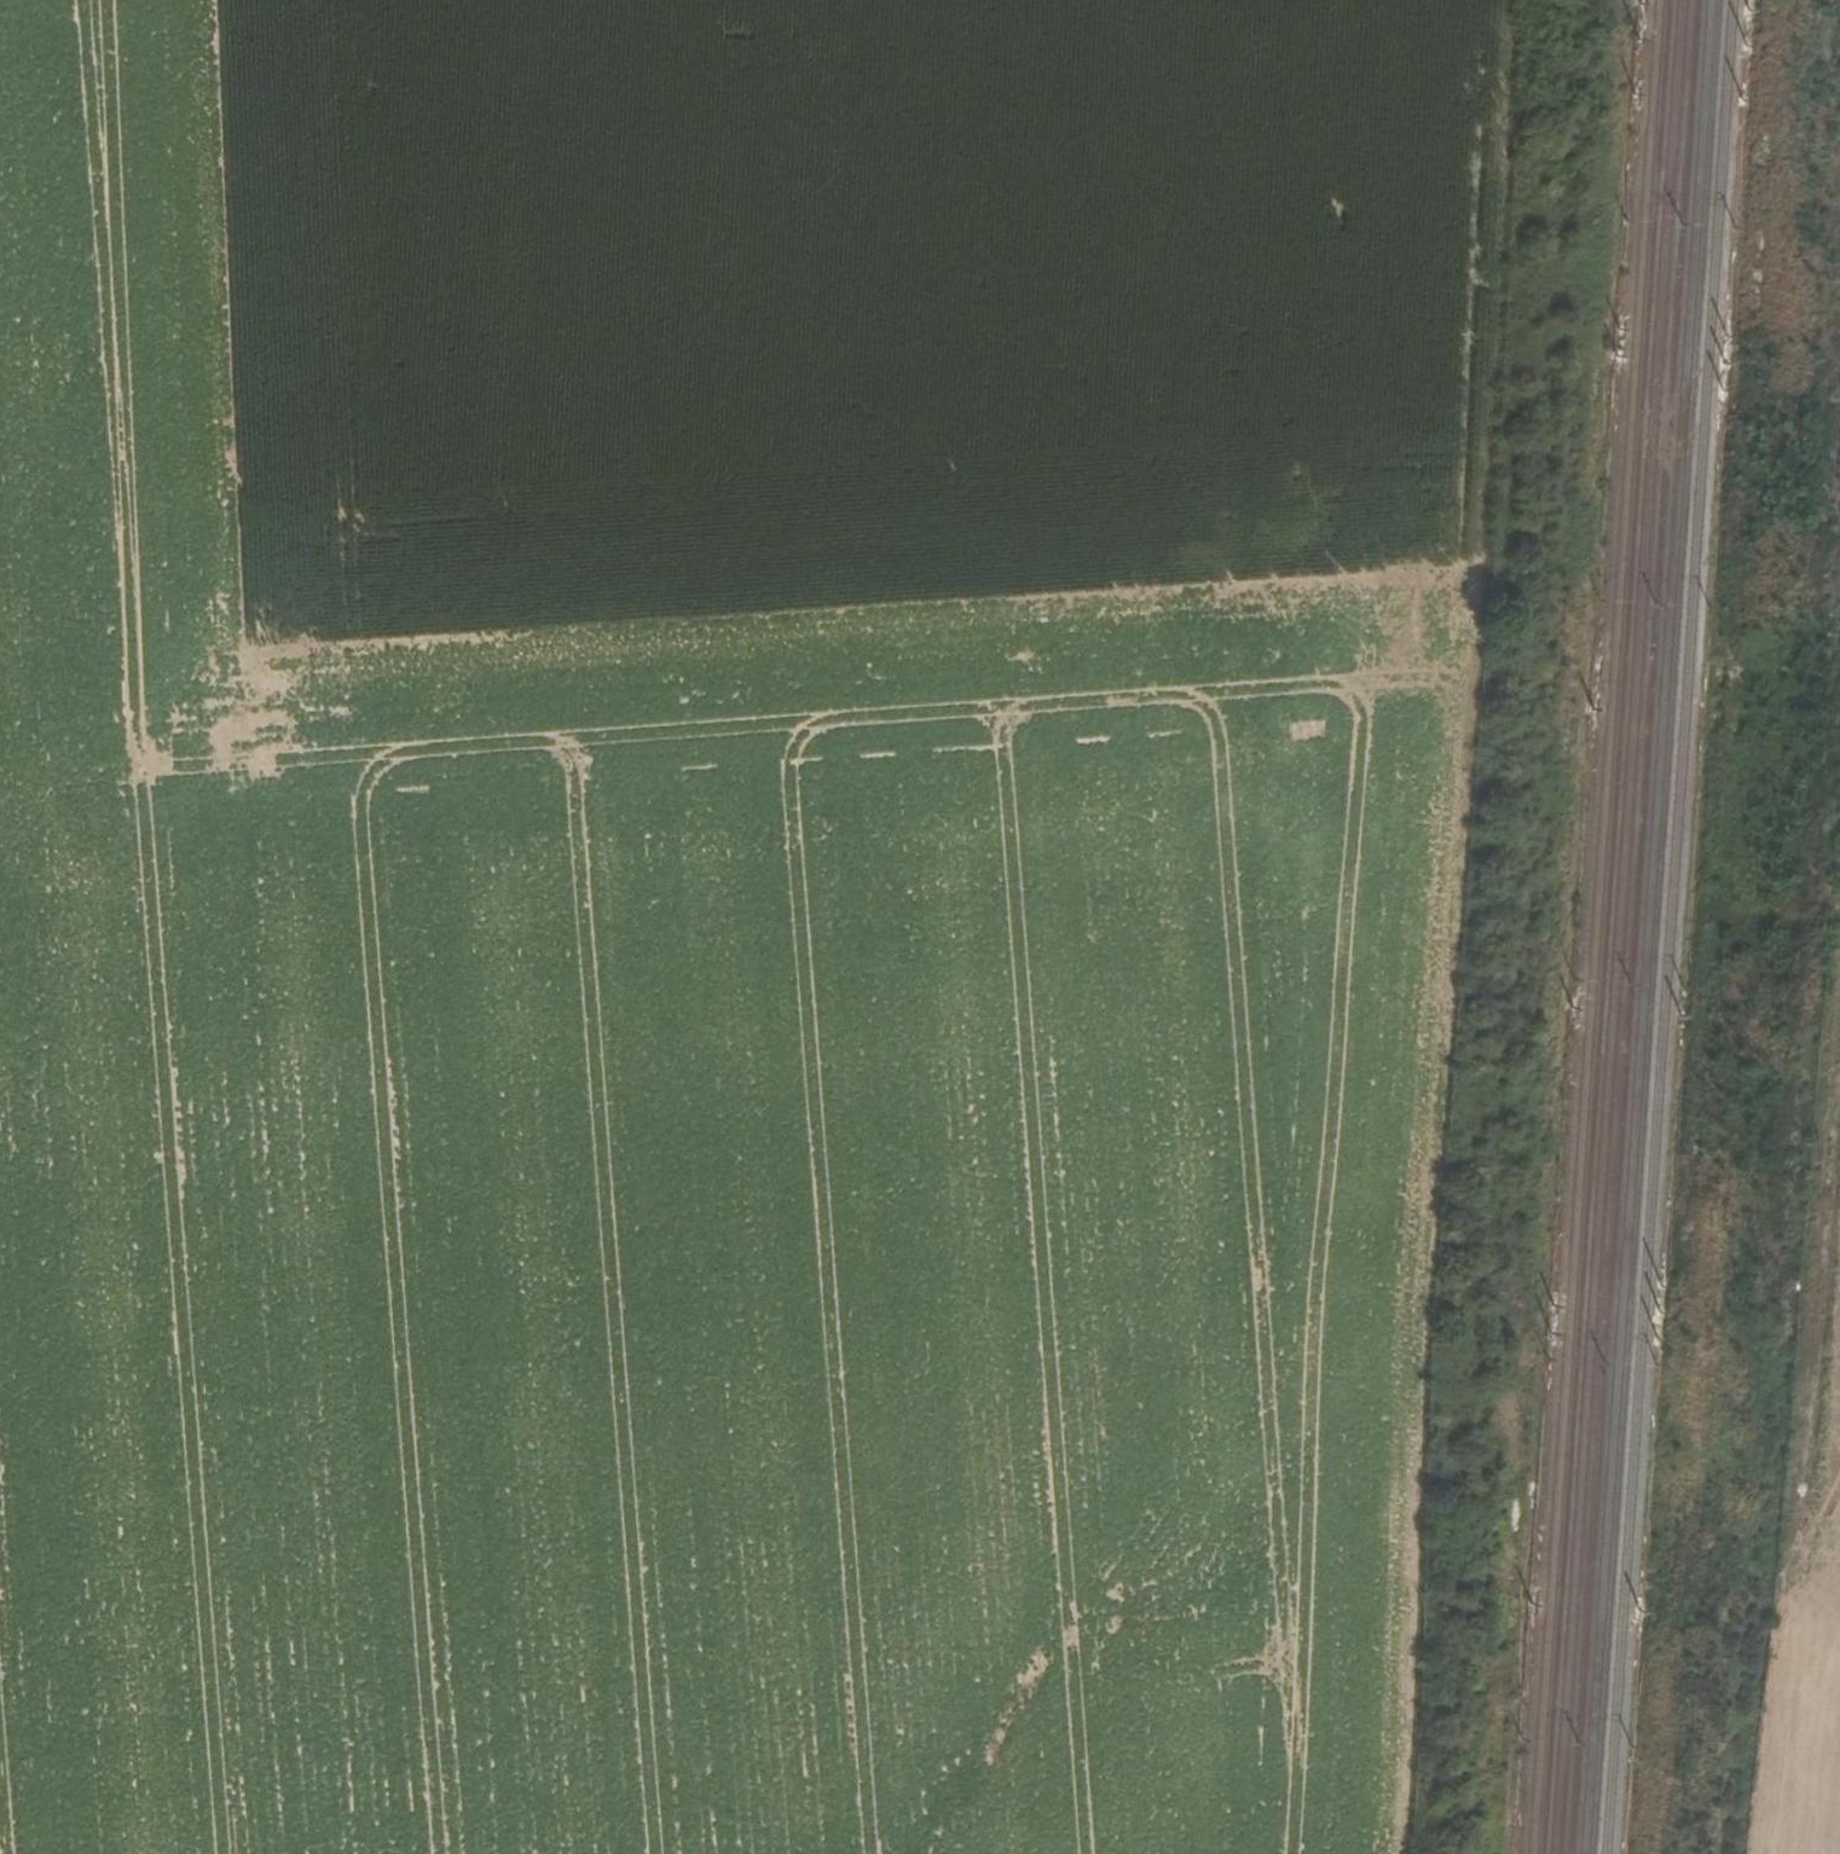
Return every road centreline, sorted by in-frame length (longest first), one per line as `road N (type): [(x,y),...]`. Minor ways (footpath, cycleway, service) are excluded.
road 1 (track): [(1839,1062),(1788,1560)]

